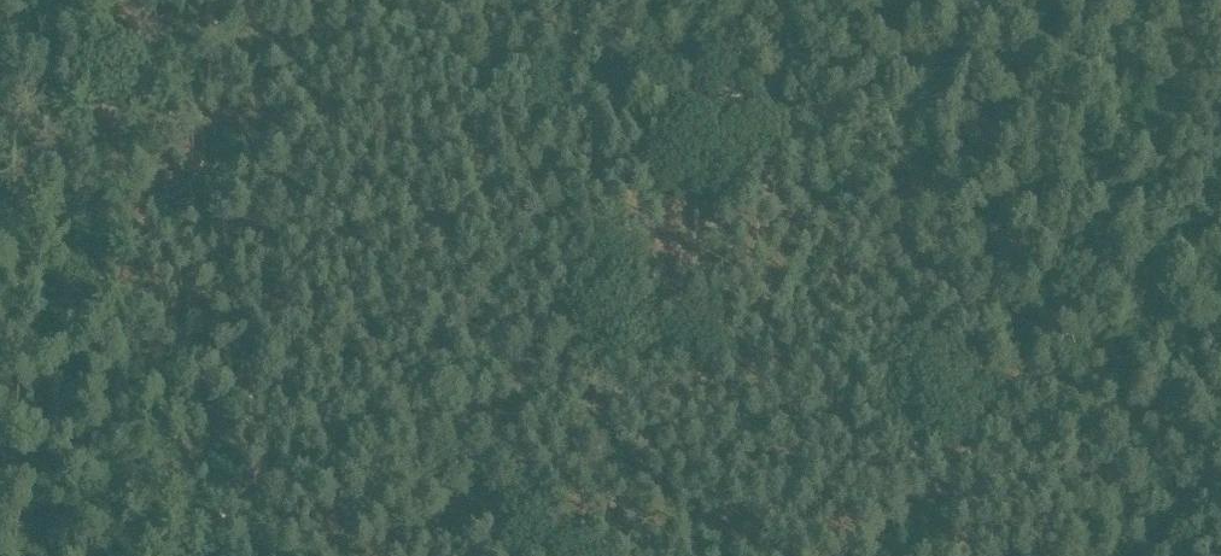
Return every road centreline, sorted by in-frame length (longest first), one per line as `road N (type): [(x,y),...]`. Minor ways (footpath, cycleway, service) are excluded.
road 1 (track): [(1089,555),(973,379),(932,282),(839,226),(770,123),(682,53),(640,0)]

